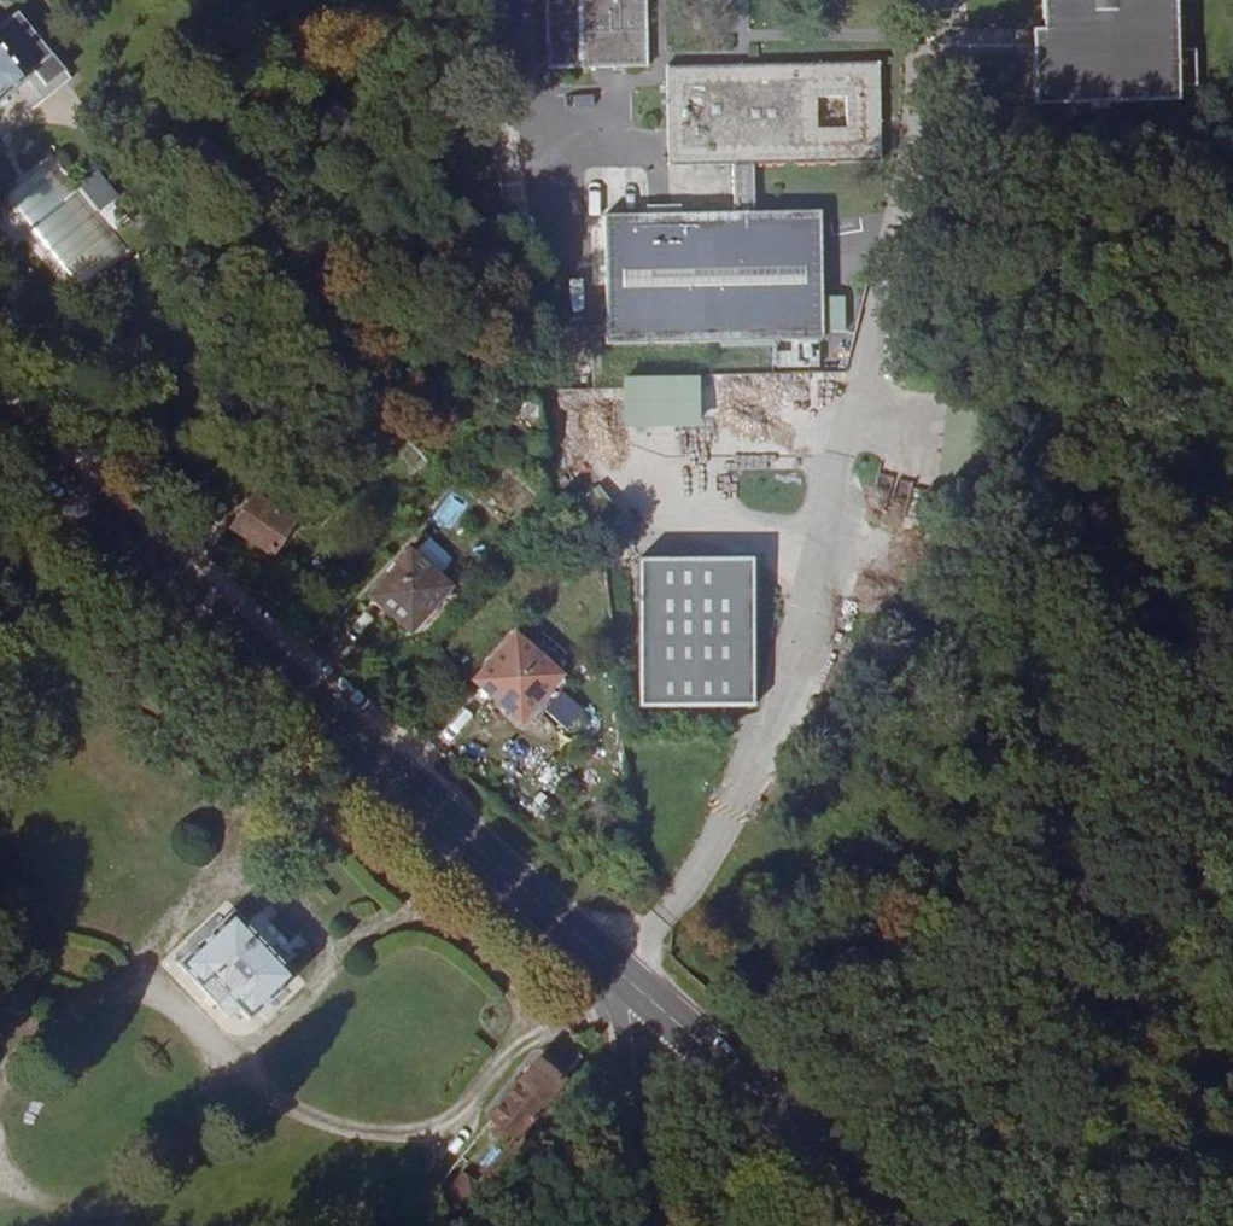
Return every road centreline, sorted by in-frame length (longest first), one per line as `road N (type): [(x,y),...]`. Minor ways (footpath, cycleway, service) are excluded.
road 1 (primary): [(623,964),(0,435)]
road 2 (primary): [(905,1225),(623,964)]
road 3 (secondary): [(646,1225),(623,964)]

